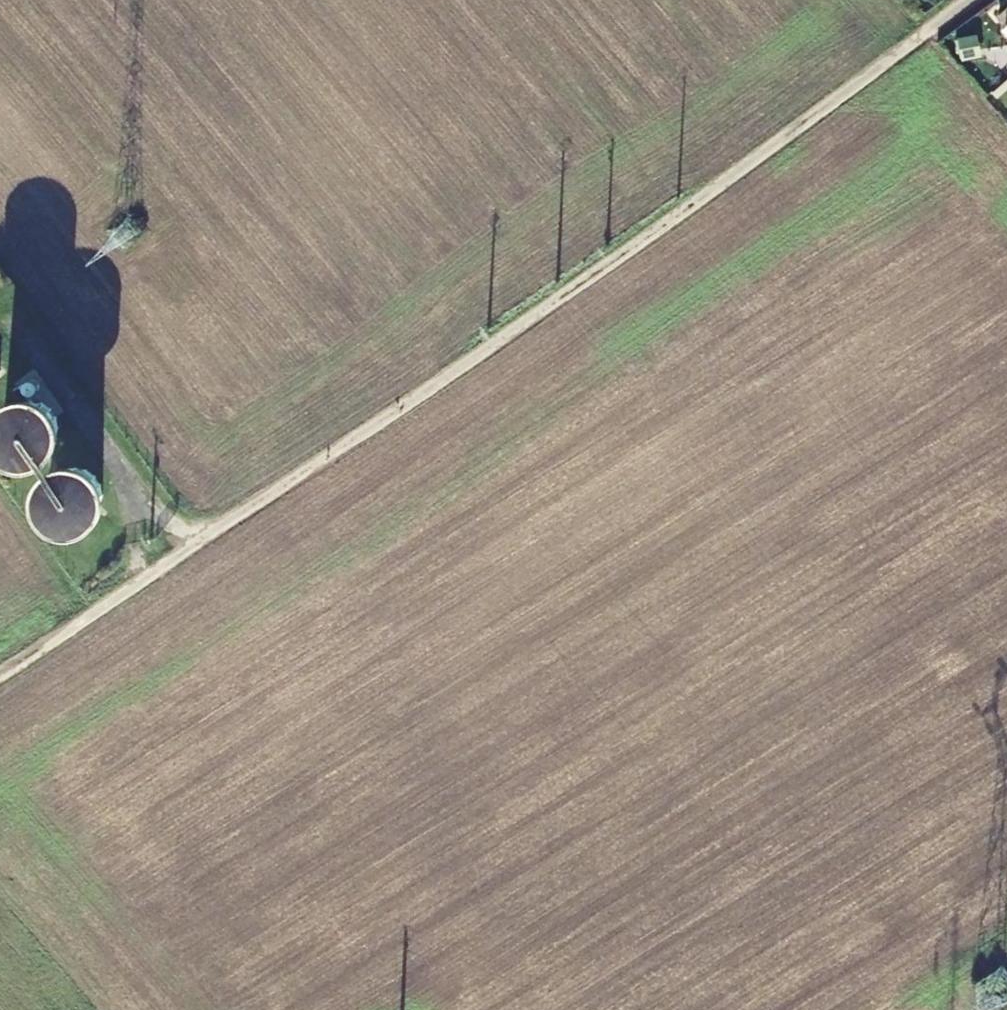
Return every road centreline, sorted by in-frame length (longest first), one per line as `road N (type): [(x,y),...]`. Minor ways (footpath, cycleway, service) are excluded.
road 1 (track): [(974,0),(516,330),(0,672)]

